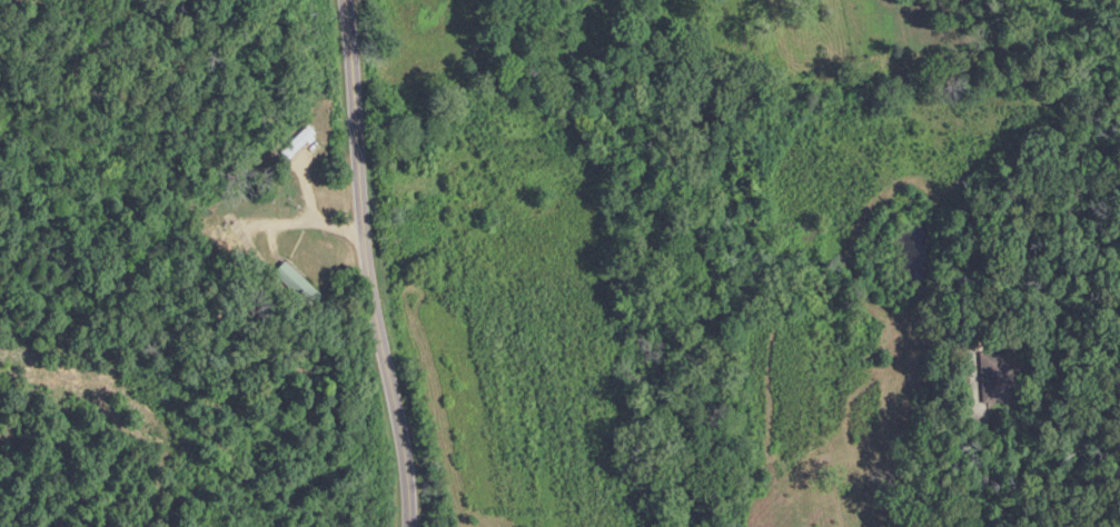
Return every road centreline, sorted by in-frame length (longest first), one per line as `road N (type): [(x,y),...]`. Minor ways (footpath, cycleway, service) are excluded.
road 1 (tertiary): [(411,526),(404,438),(366,250),(348,0)]
road 2 (residential): [(184,222),(365,232)]
road 3 (residential): [(983,386),(990,526)]

